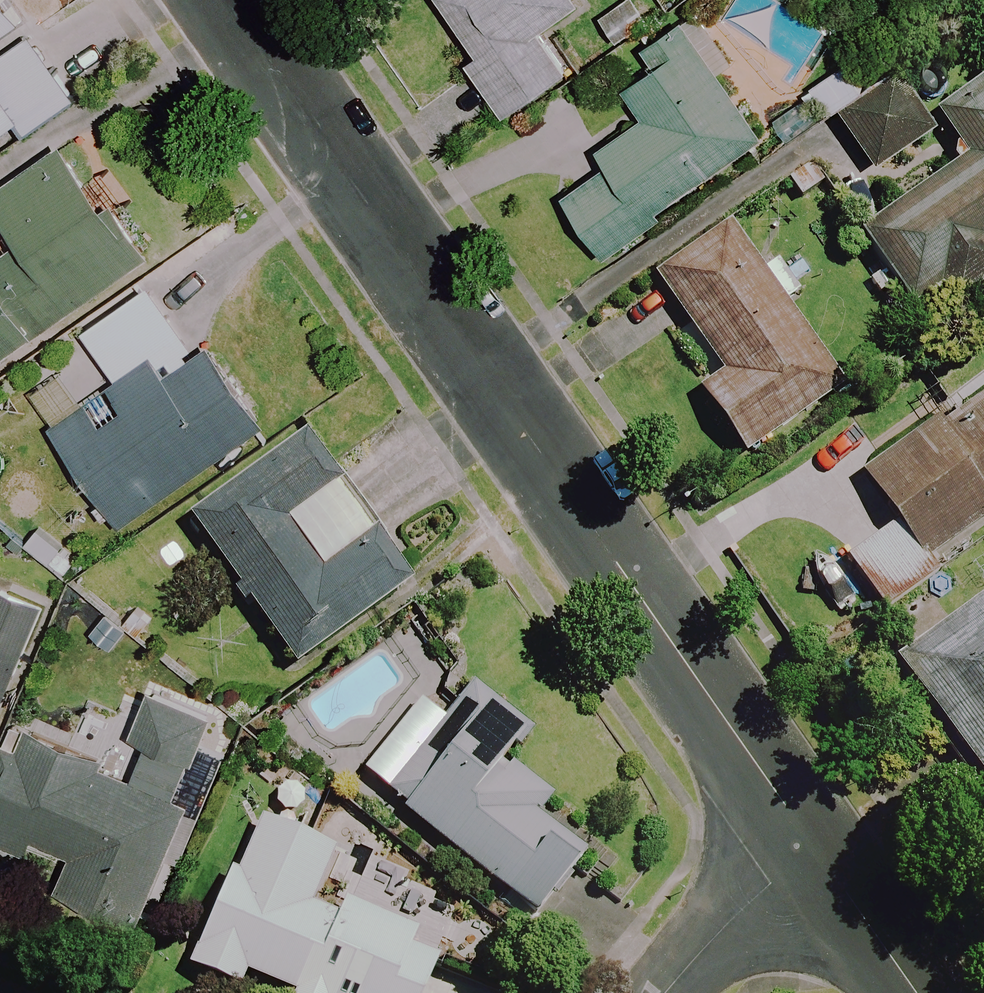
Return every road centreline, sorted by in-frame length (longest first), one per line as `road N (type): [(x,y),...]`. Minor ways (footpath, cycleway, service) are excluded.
road 1 (residential): [(809,842),(227,0)]
road 2 (residential): [(667,992),(809,842)]
road 3 (residential): [(914,992),(809,842)]

